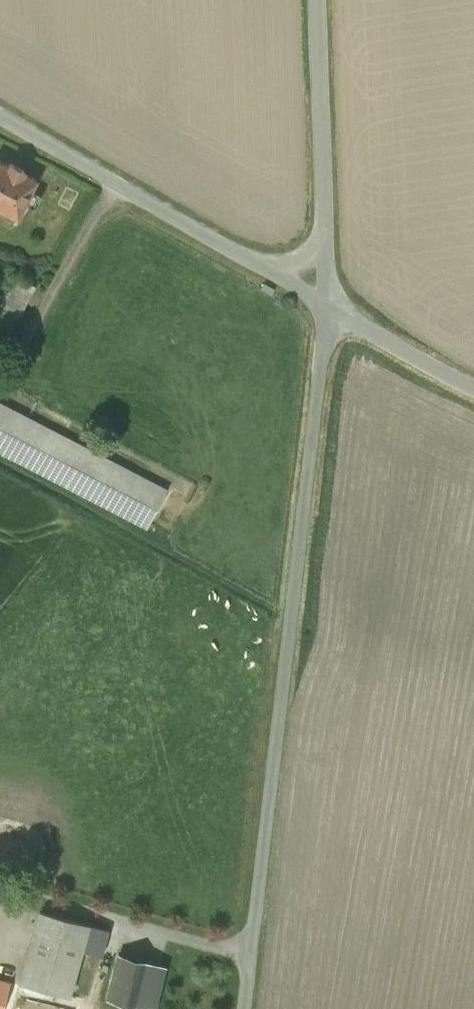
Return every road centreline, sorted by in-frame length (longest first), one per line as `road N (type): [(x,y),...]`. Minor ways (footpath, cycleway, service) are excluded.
road 1 (unclassified): [(331,289),(243,1008)]
road 2 (residential): [(0,114),(331,289)]
road 3 (unclassified): [(322,0),(331,289)]
road 4 (unclassified): [(331,289),(473,374)]

